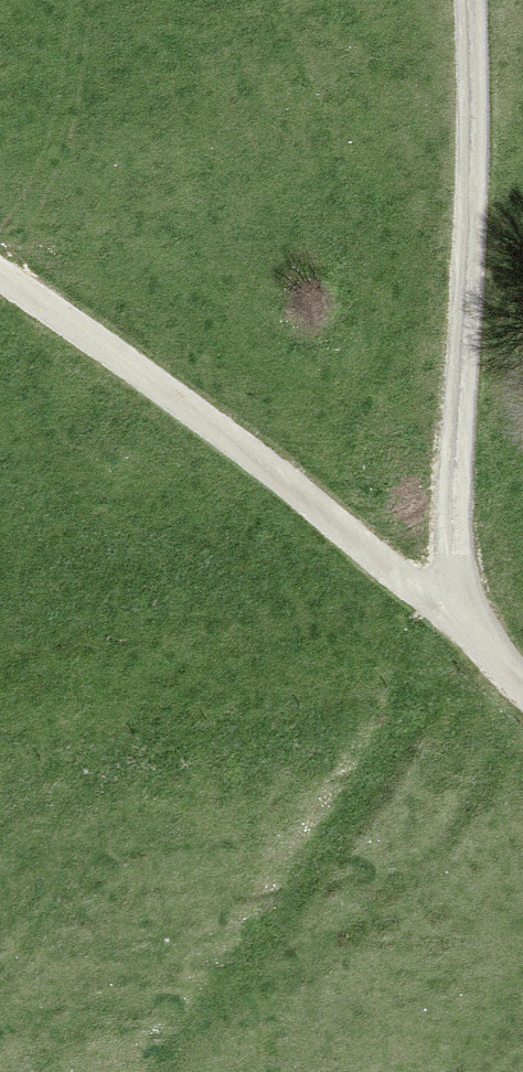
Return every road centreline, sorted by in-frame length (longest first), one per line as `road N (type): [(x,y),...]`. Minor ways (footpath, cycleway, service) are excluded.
road 1 (track): [(522,688),(460,627),(446,523),(465,186),(459,0)]
road 2 (track): [(0,286),(301,486),(460,627)]
road 3 (track): [(177,1071),(375,805),(460,627)]

